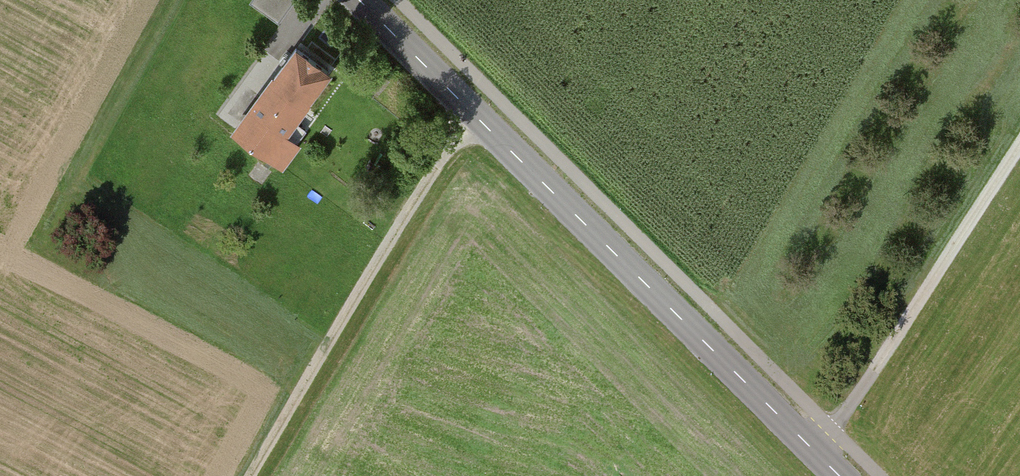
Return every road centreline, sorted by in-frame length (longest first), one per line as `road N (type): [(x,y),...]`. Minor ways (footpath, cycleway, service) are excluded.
road 1 (tertiary): [(360,0),(840,475)]
road 2 (track): [(256,475),(494,87)]
road 3 (track): [(1019,149),(818,454)]

